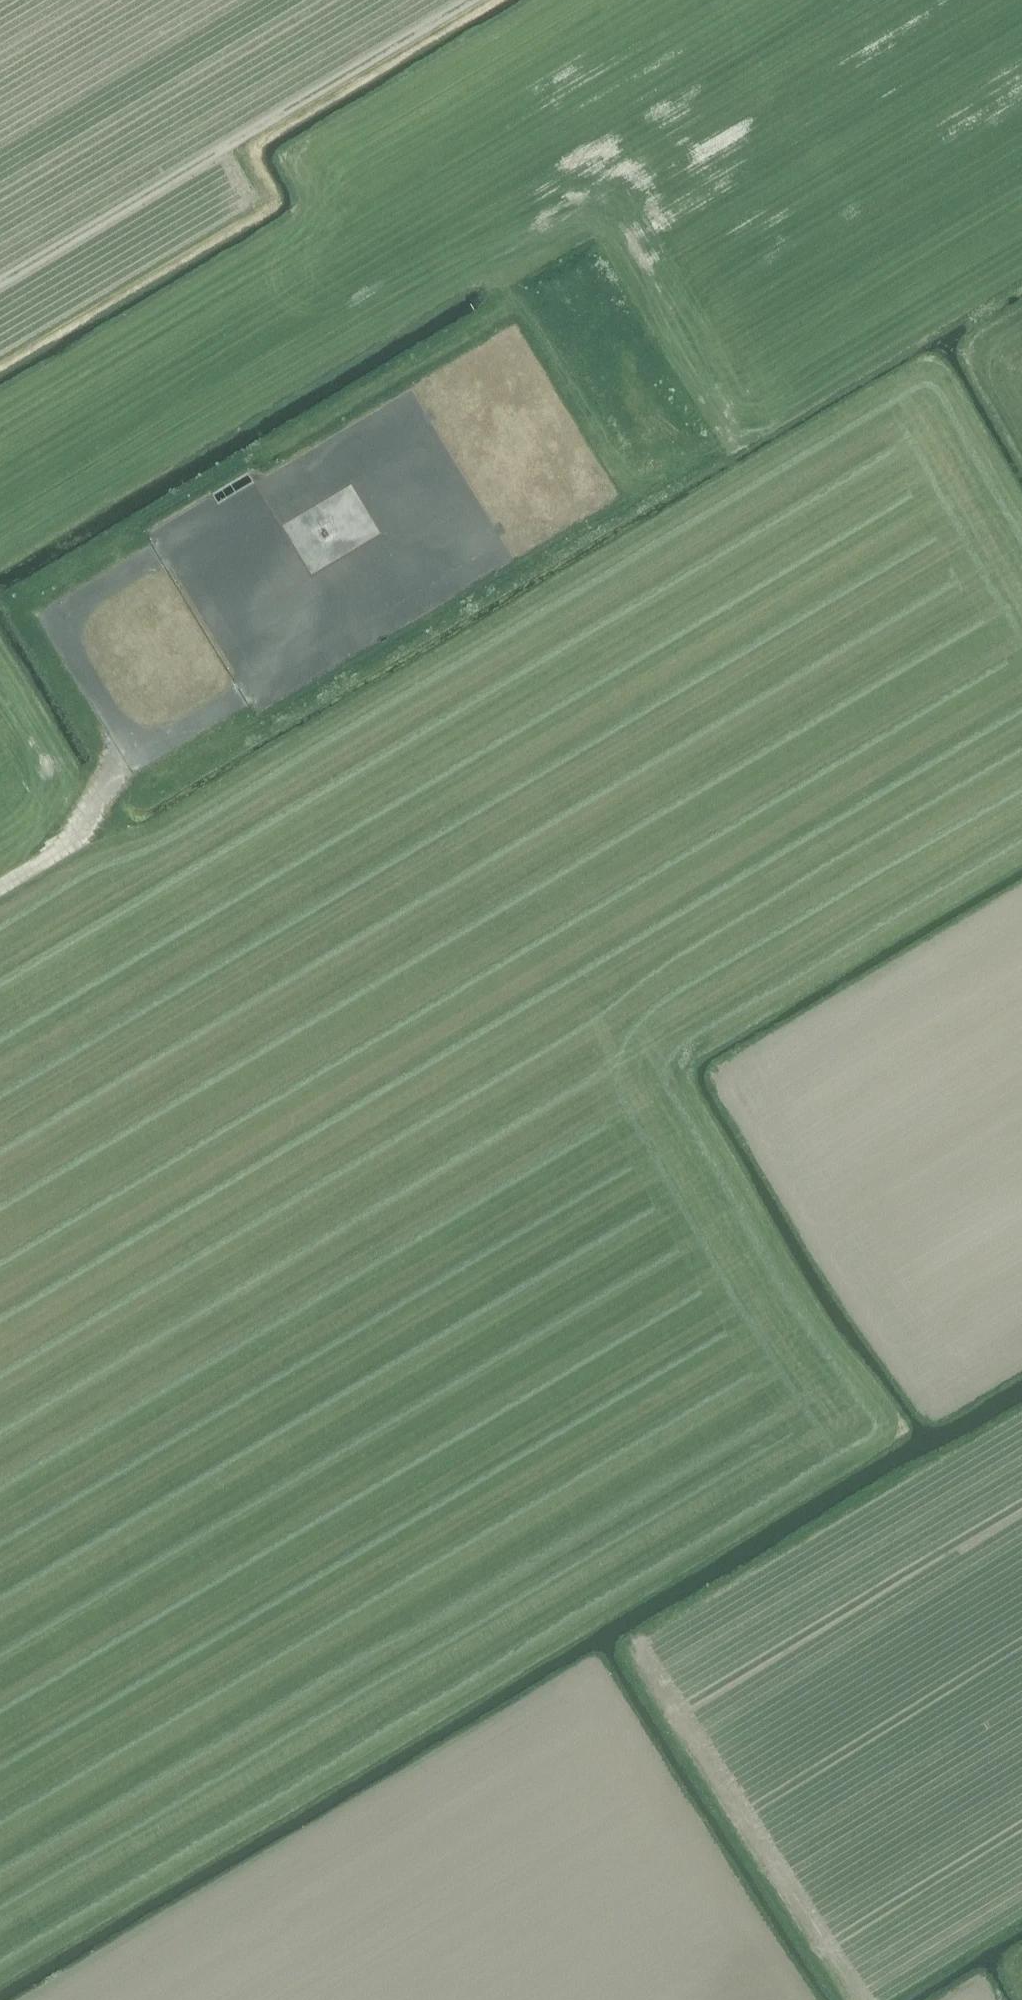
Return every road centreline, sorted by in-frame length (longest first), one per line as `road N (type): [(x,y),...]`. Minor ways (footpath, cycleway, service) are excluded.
road 1 (track): [(0,283),(473,0)]

